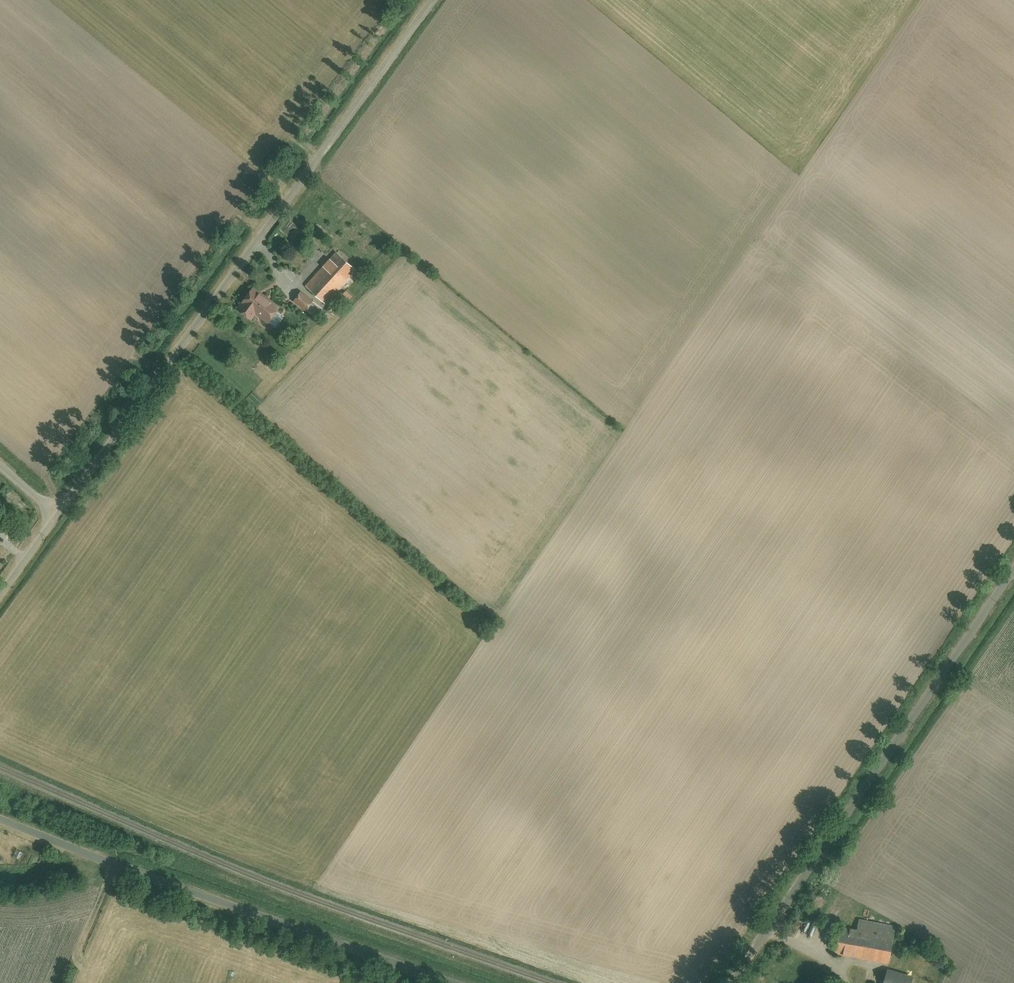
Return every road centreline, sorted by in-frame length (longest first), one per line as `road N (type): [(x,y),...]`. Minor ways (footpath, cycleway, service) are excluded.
road 1 (unclassified): [(57,512),(431,0)]
road 2 (unclassified): [(733,982),(1013,572)]
road 3 (unclassified): [(0,815),(465,982)]

